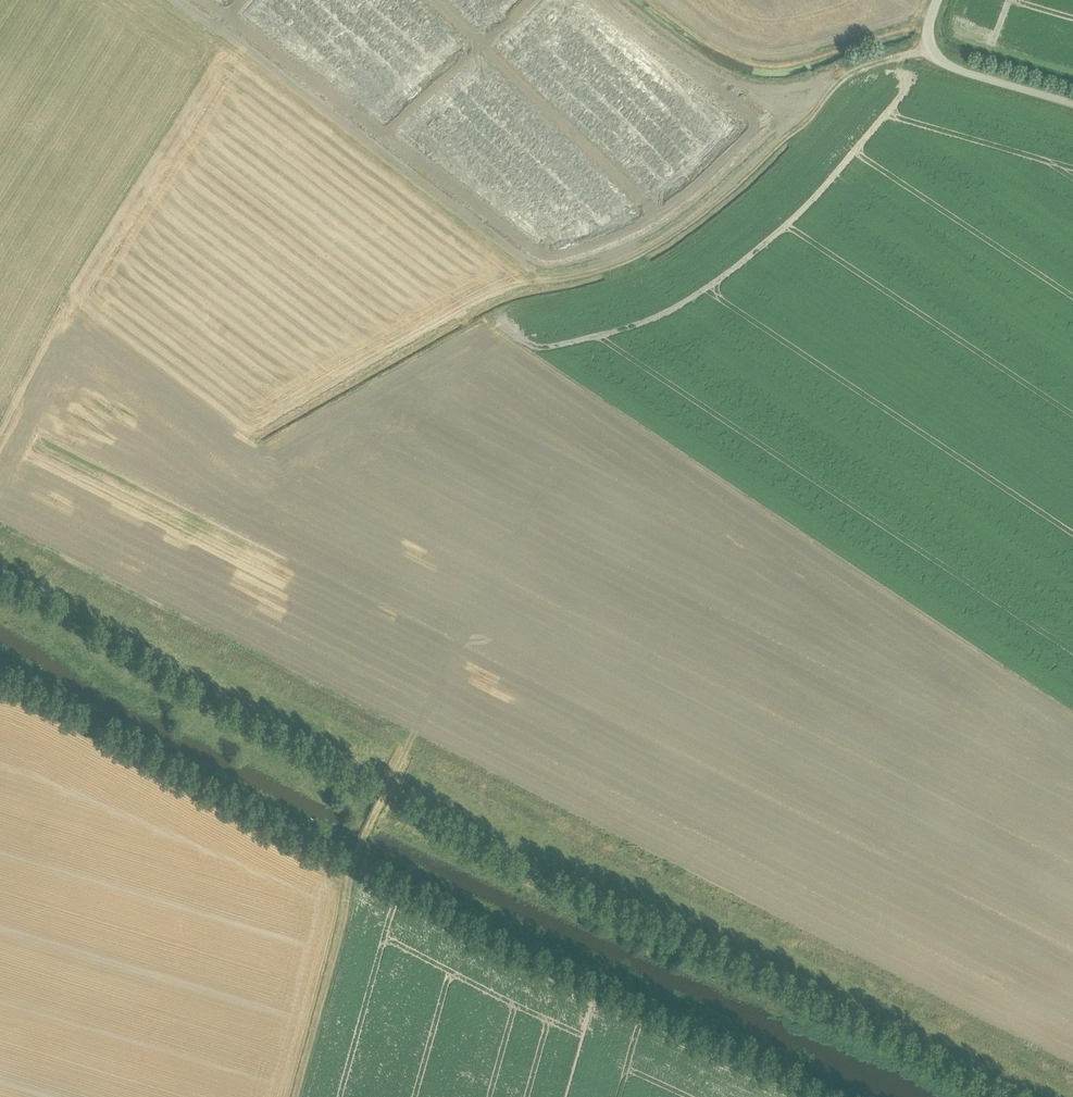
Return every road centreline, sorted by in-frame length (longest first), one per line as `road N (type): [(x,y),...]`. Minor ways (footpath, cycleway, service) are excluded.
road 1 (track): [(295,1096),(352,869),(418,729)]
road 2 (unclassified): [(937,0),(927,38),(937,59),(1072,103)]

